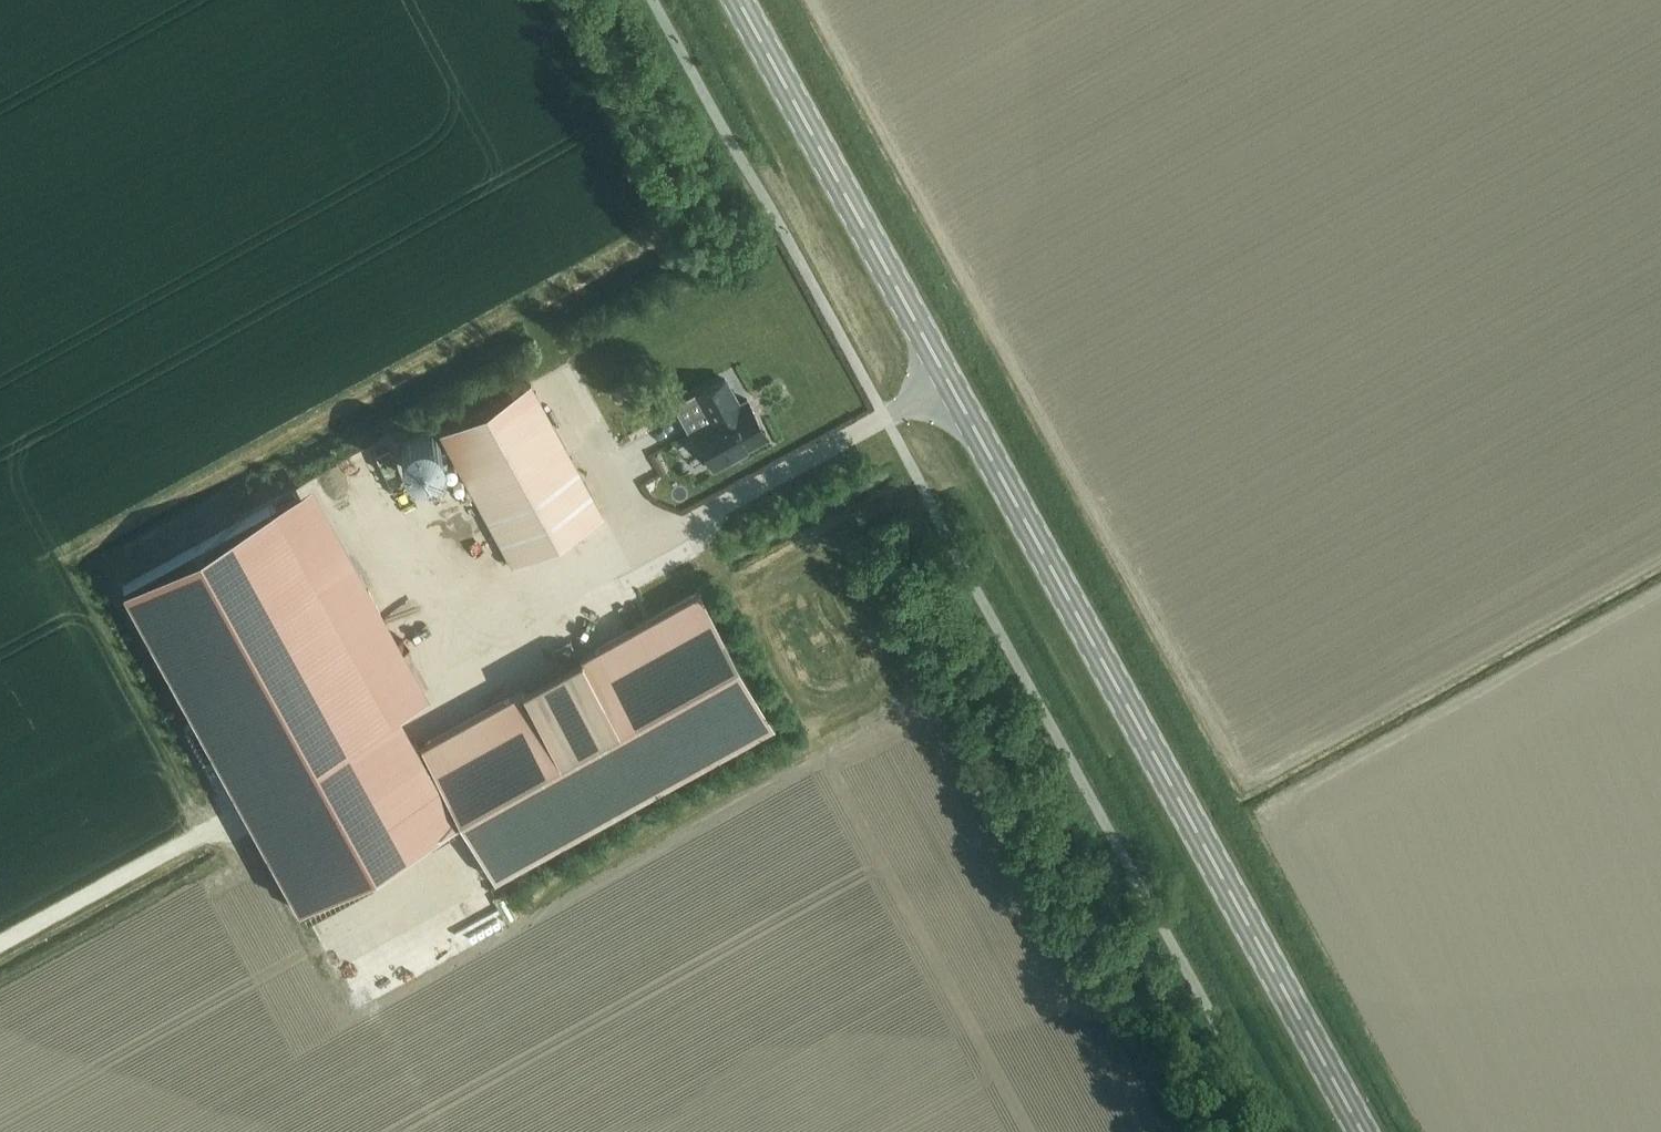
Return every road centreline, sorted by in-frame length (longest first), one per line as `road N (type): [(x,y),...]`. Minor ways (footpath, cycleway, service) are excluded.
road 1 (secondary): [(1362,1131),(734,0)]

